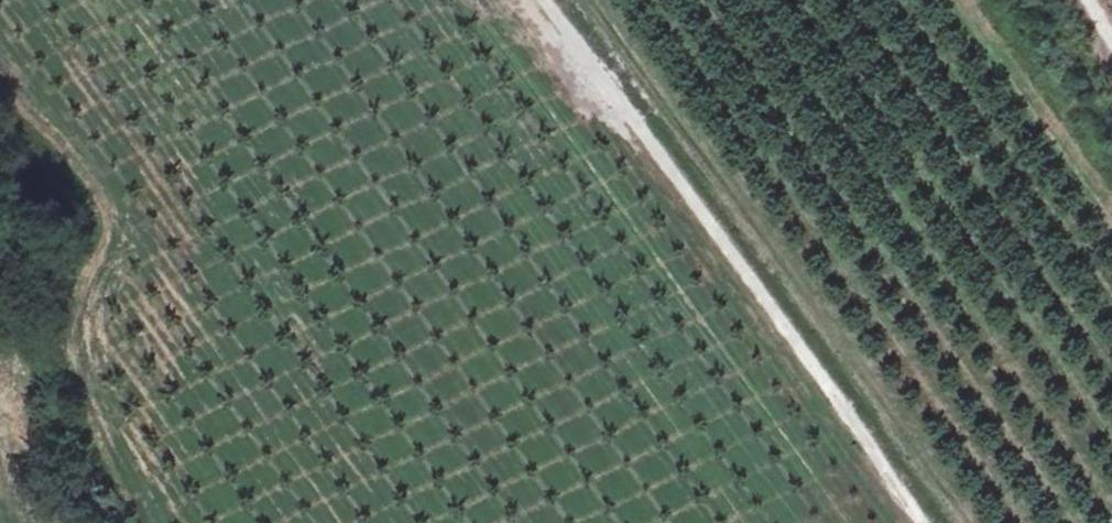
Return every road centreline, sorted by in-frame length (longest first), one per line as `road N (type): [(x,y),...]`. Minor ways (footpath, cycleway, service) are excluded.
road 1 (track): [(544,0),(923,522)]

